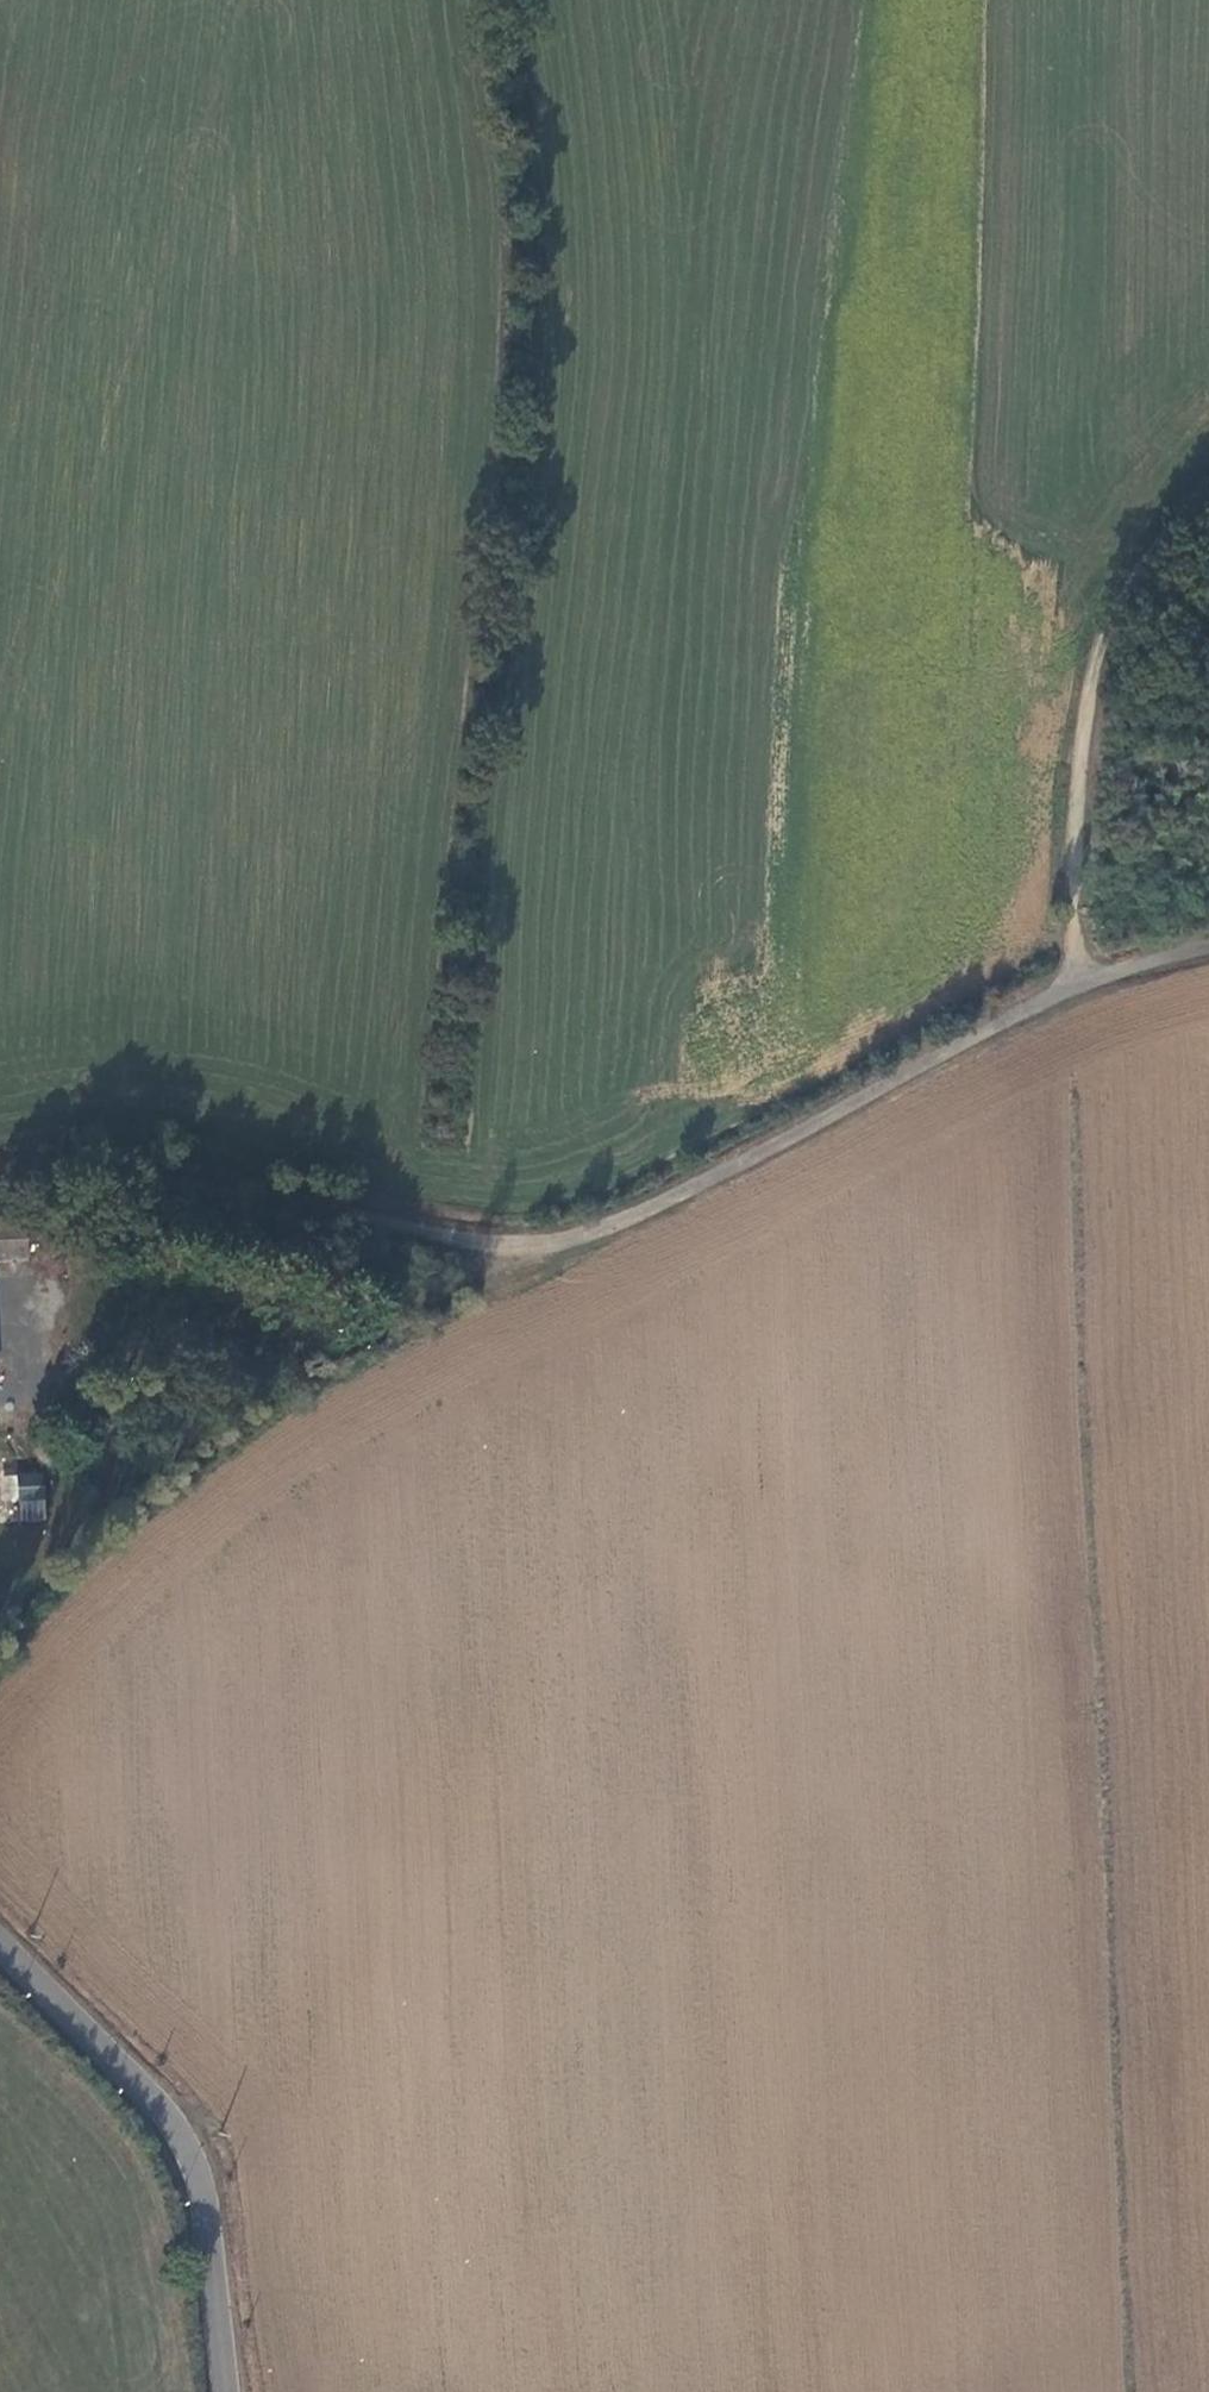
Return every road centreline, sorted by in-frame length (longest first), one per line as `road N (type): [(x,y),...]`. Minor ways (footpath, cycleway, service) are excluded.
road 1 (track): [(0,1172),(169,1180),(460,1241),(578,1243),(1079,980),(1208,949)]
road 2 (track): [(1079,980),(1075,897),(1091,691),(1106,635),(1208,491)]
road 3 (residential): [(0,1945),(133,2078),(194,2158),(227,2391)]

